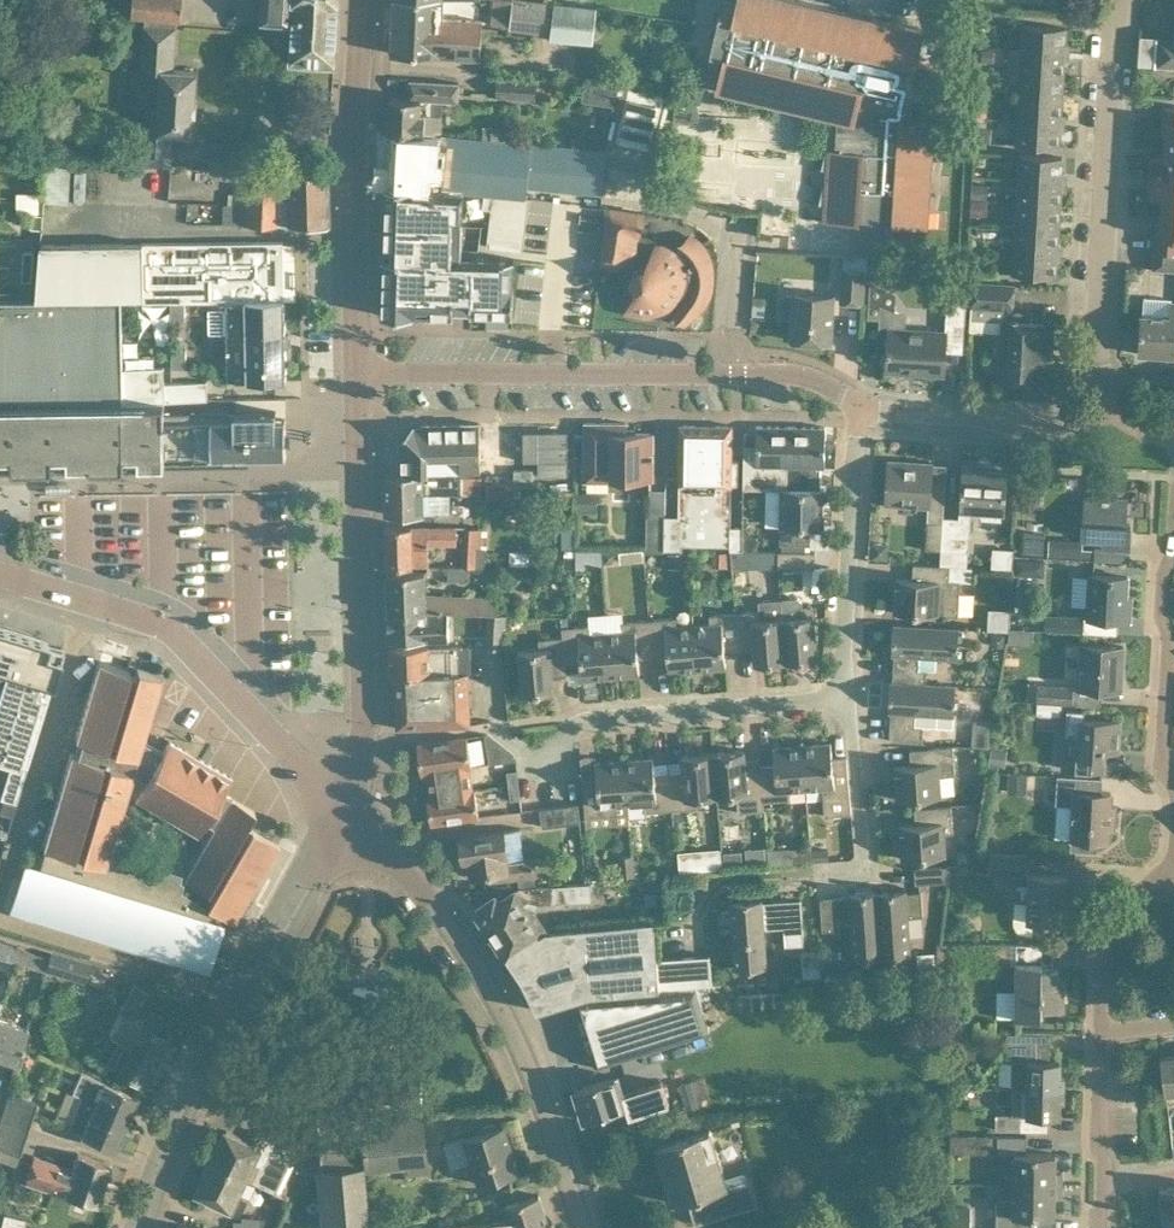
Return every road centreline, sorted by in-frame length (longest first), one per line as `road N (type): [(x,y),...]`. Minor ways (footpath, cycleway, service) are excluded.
road 1 (tertiary): [(583,1227),(537,1087),(483,976),(432,900),(343,810)]
road 2 (tertiary): [(137,1227),(186,1104),(323,863),(343,810)]
road 3 (tertiary): [(343,810),(364,735),(357,373)]
road 4 (tertiary): [(343,810),(166,627),(0,573)]
road 5 (residential): [(1114,408),(1097,362),(1118,0)]
road 6 (tertiary): [(357,373),(354,119),(363,0)]
road 7 (residential): [(357,373),(729,373)]
road 8 (residential): [(497,725),(523,749),(537,749),(589,720),(848,697)]
road 9 (residential): [(848,697),(860,405)]
road 10 (residential): [(860,405),(1070,421),(1114,408)]
road 11 (residential): [(1173,786),(1162,771),(1170,638),(1160,607),(1173,554)]
road 12 (residential): [(812,871),(864,861),(848,697)]
road 13 (residential): [(1097,1227),(1105,1171),(1101,1032)]
road 14 (track): [(698,947),(710,894),(732,880),(812,871)]
road 15 (residential): [(1101,1032),(1105,927),(1143,889)]
road 16 (unclassified): [(729,373),(742,223)]
road 17 (residential): [(729,373),(805,375),(860,405)]

